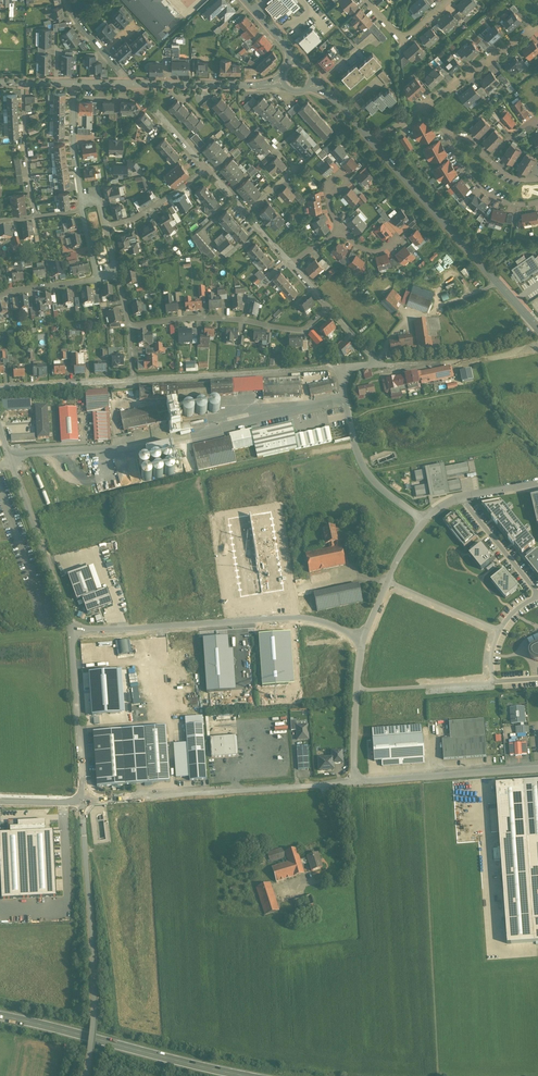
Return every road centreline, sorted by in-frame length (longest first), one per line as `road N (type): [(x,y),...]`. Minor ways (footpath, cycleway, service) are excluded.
road 1 (residential): [(364,638),(305,618),(71,631)]
road 2 (unclassified): [(83,801),(94,1001),(85,1075)]
road 3 (residential): [(357,781),(83,801)]
road 4 (primary): [(246,1075),(0,1016)]
road 5 (tertiary): [(537,328),(373,142)]
road 6 (residential): [(71,631),(0,426)]
road 7 (residential): [(329,306),(299,331),(224,318),(130,325)]
road 8 (residential): [(133,379),(341,367)]
road 9 (residential): [(341,367),(362,463),(424,521)]
road 10 (residential): [(537,769),(357,781)]
road 11 (residential): [(83,801),(71,631)]
road 12 (tertiary): [(283,81),(136,83)]
road 13 (residential): [(364,638),(357,781)]
road 14 (residential): [(425,105),(537,27)]
road 15 (residential): [(23,82),(35,215)]
road 16 (residential): [(0,388),(133,379)]
road 17 (residential): [(424,521),(398,558),(364,638)]
road 18 (residential): [(447,129),(487,187),(516,202),(537,198)]
road 19 (residential): [(537,483),(451,501),(424,521)]

